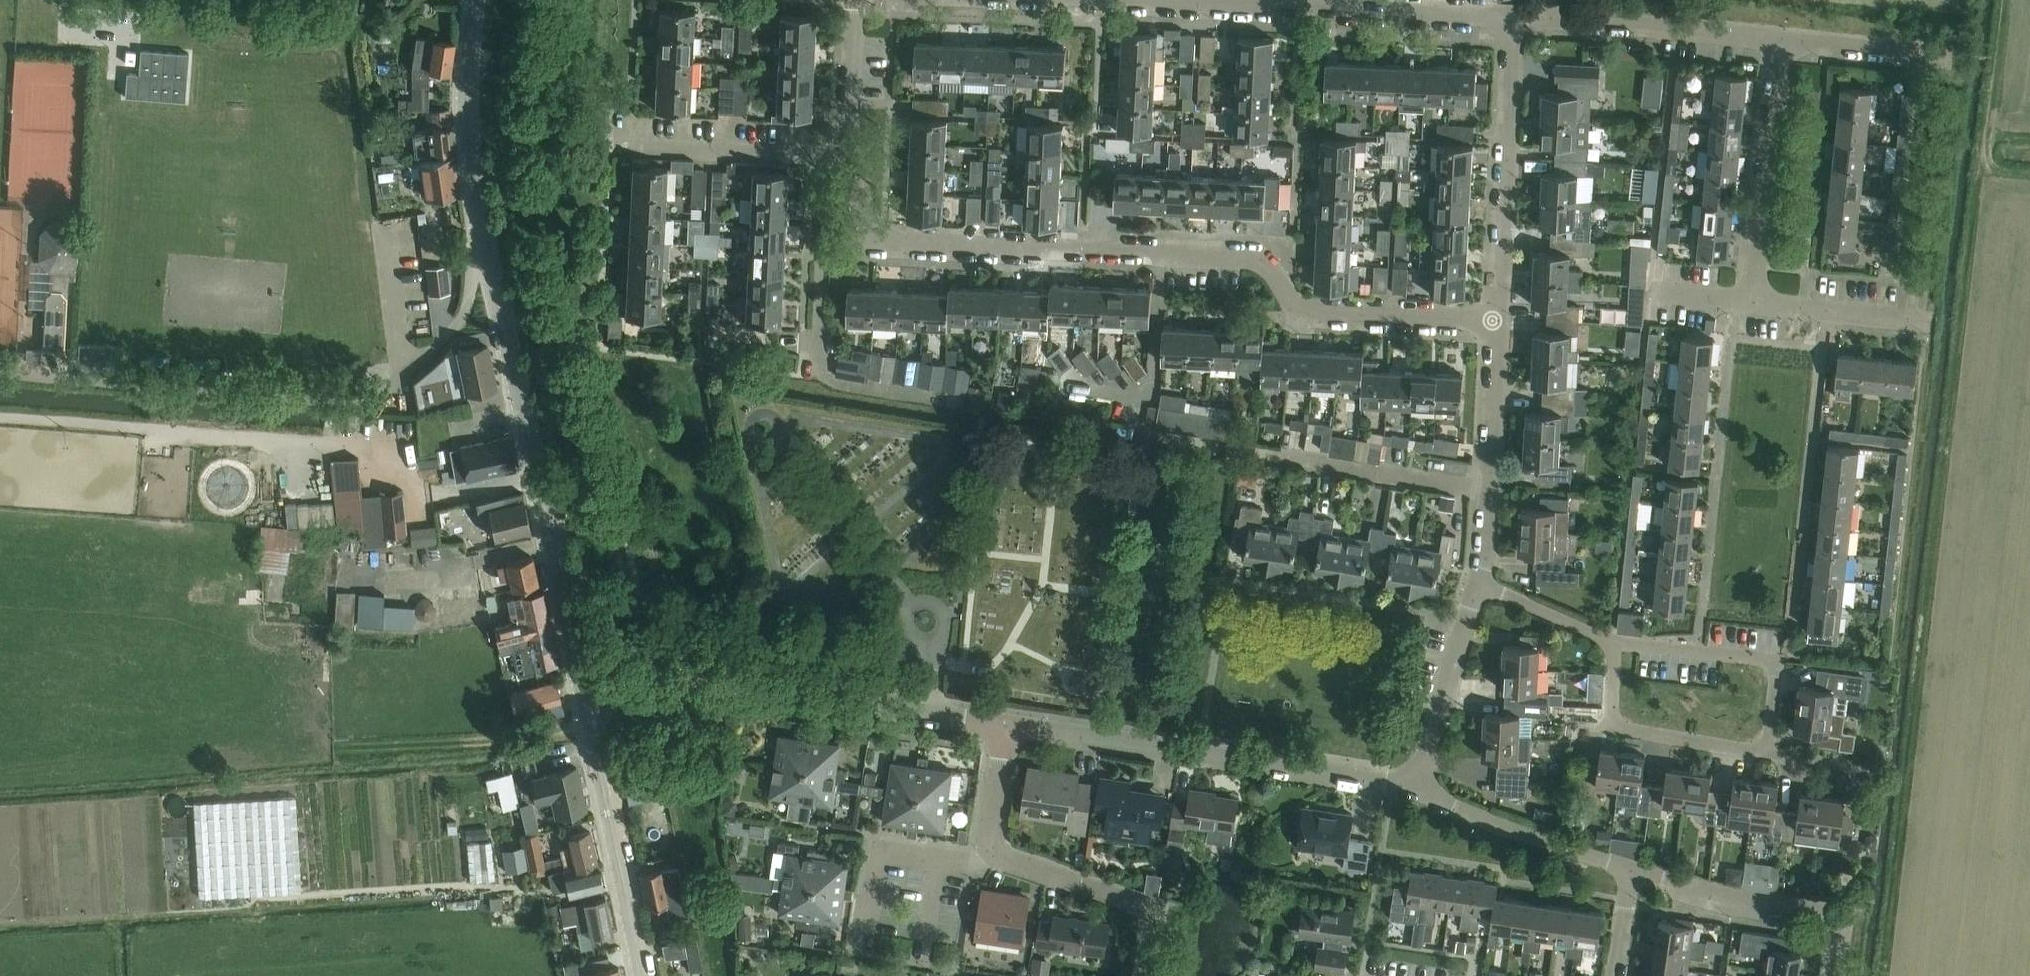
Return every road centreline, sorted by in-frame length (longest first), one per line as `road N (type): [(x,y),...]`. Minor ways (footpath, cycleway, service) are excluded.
road 1 (tertiary): [(584,698),(474,183),(466,91),(474,0)]
road 2 (residential): [(1501,322),(1306,311),(1262,263),(883,242)]
road 3 (residential): [(584,698),(665,691),(1008,730)]
road 4 (residential): [(1008,730),(1410,792)]
road 5 (residential): [(1008,730),(994,858),(1154,914),(1144,975)]
road 6 (residential): [(1501,322),(1523,16)]
road 7 (residential): [(1630,868),(1731,897),(1847,915),(1836,975)]
road 8 (tertiary): [(642,975),(584,698)]
road 9 (residential): [(1747,309),(1784,39)]
road 10 (residential): [(1767,753),(1779,663),(1615,644)]
road 11 (residential): [(1767,753),(1612,727),(1615,644)]
road 12 (residential): [(1410,792),(1630,868)]
road 13 (residential): [(614,144),(845,157)]
road 14 (residential): [(1554,14),(1784,39)]
road 15 (residential): [(1264,454),(1491,490)]
road 16 (residential): [(1410,792),(1480,585)]
road 17 (residential): [(1747,309),(1933,331)]
road 18 (residential): [(1338,6),(1523,16)]
road 19 (residential): [(820,378),(822,262),(883,242)]
road 20 (track): [(2005,0),(1983,172)]
road 21 (residential): [(1784,39),(1954,59)]
road 22 (residential): [(1491,490),(1501,322)]
road 23 (residential): [(845,157),(858,0)]
road 24 (residential): [(1181,0),(1338,6)]
road 25 (residential): [(1615,644),(1480,585)]

